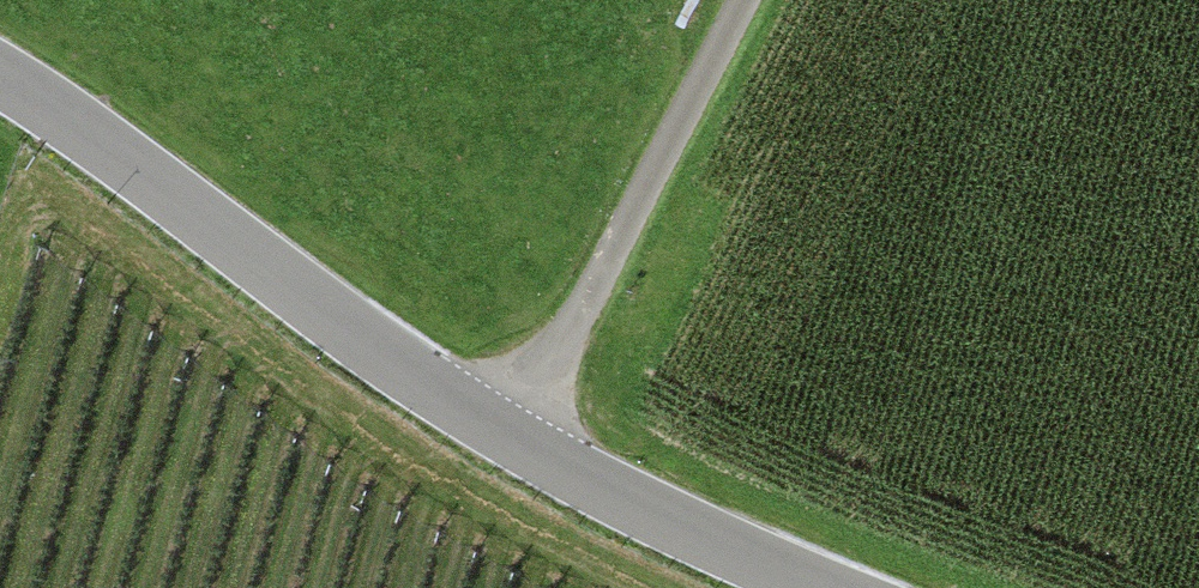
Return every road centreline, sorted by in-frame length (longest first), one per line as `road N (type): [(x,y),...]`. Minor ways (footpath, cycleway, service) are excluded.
road 1 (tertiary): [(0,84),(327,320),(508,438),(814,587)]
road 2 (track): [(736,0),(508,438)]

